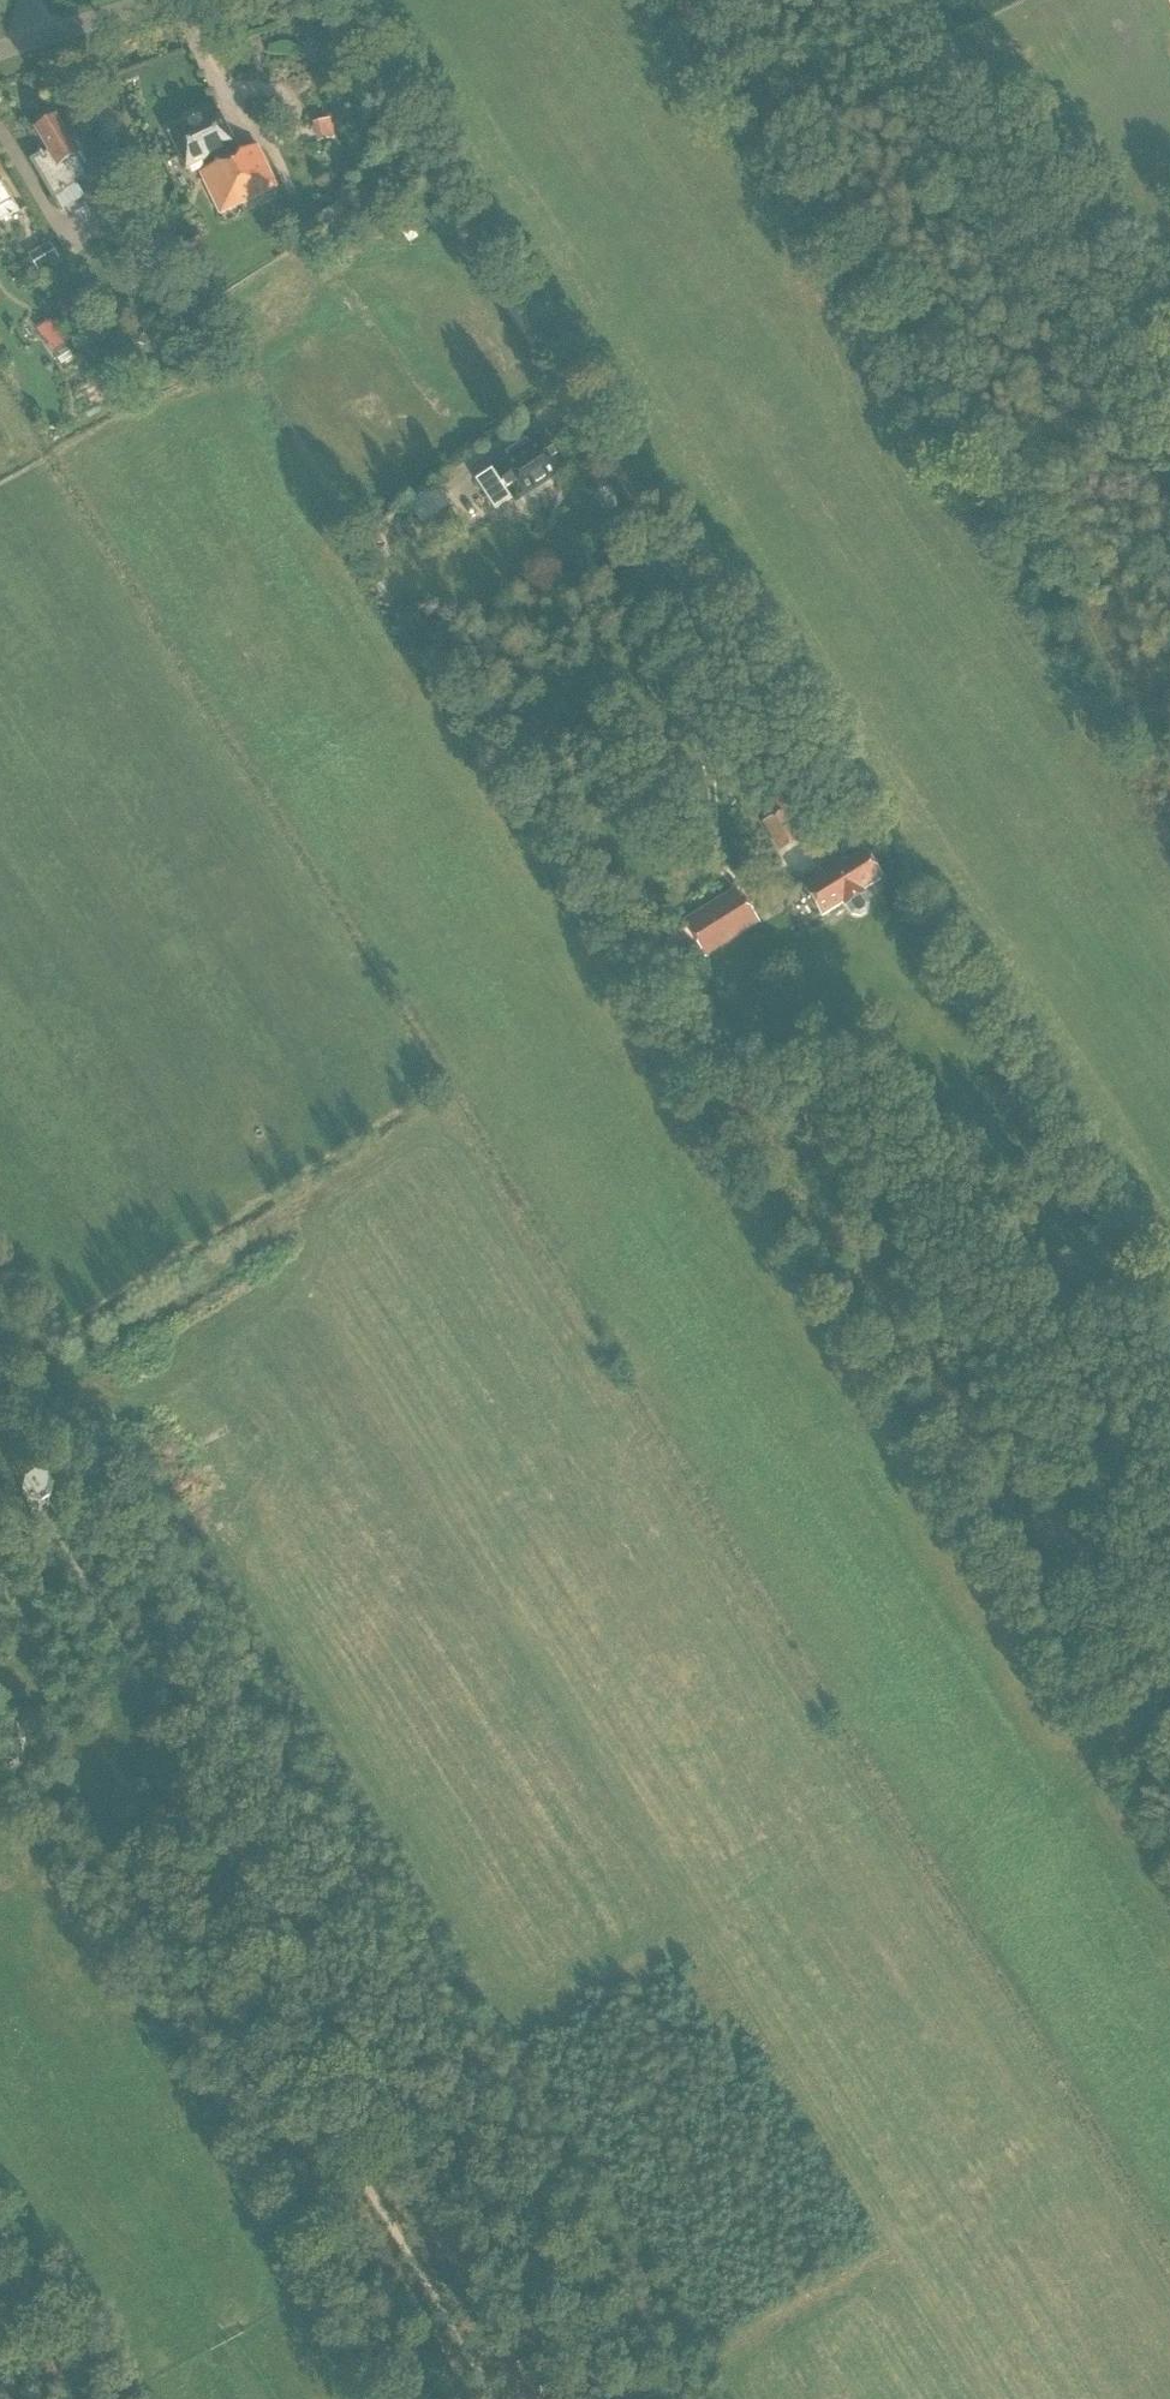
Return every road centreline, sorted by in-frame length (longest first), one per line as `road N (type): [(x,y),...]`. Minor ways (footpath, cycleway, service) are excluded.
road 1 (track): [(318,0),(835,806)]
road 2 (track): [(299,1221),(270,1232),(56,1372)]

